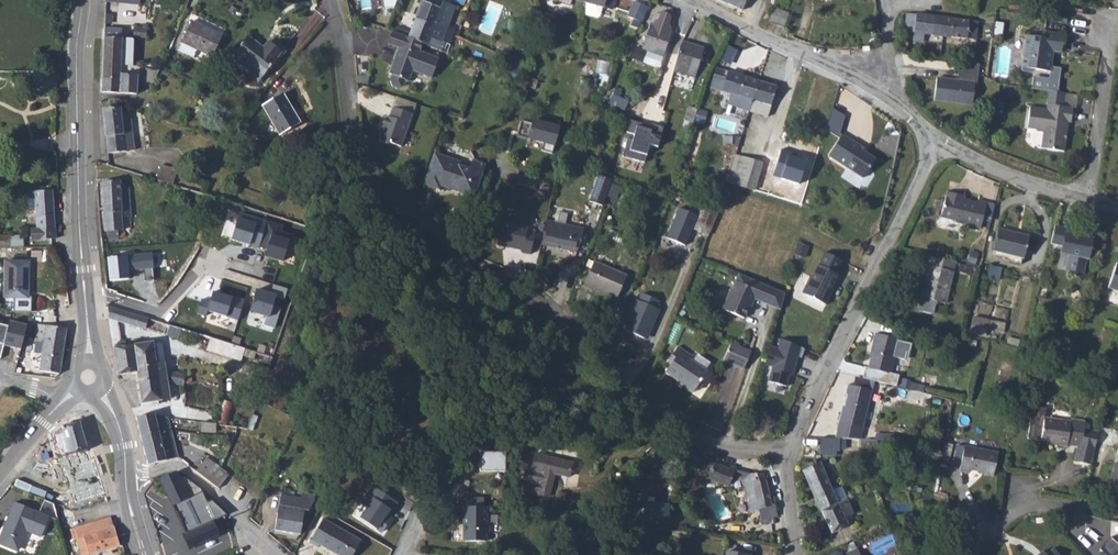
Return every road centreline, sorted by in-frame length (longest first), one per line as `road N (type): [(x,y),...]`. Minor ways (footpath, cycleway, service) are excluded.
road 1 (unclassified): [(788,455),(719,446),(643,410),(563,320),(476,263),(370,177),(353,144),(332,0)]
road 2 (residential): [(938,140),(788,455)]
road 3 (secondary): [(82,0),(76,59),(85,299)]
road 4 (tertiary): [(688,0),(875,87)]
road 5 (residential): [(85,299),(161,313),(201,268),(258,274)]
road 6 (residential): [(125,478),(186,471),(278,554)]
road 7 (residential): [(962,554),(1024,506),(1059,503),(1117,513)]
road 8 (residential): [(1082,197),(1104,32)]
road 9 (tertiary): [(938,140),(1082,197)]

